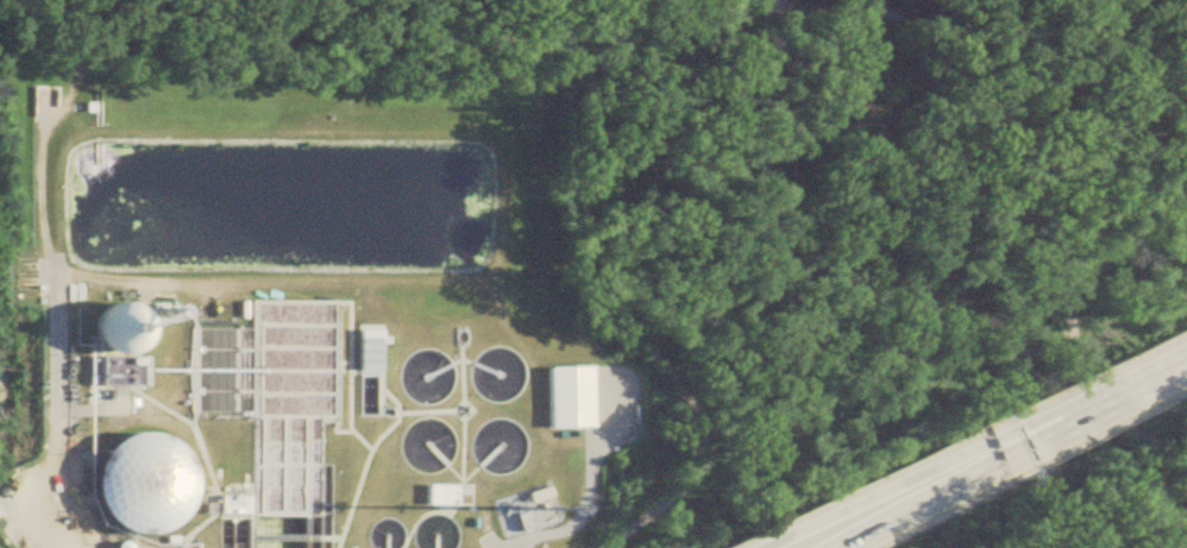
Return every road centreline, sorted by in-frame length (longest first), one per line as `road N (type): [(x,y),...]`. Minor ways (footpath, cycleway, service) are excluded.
road 1 (motorway): [(1054,409),(750,547)]
road 2 (motorway): [(1070,429),(838,547)]

